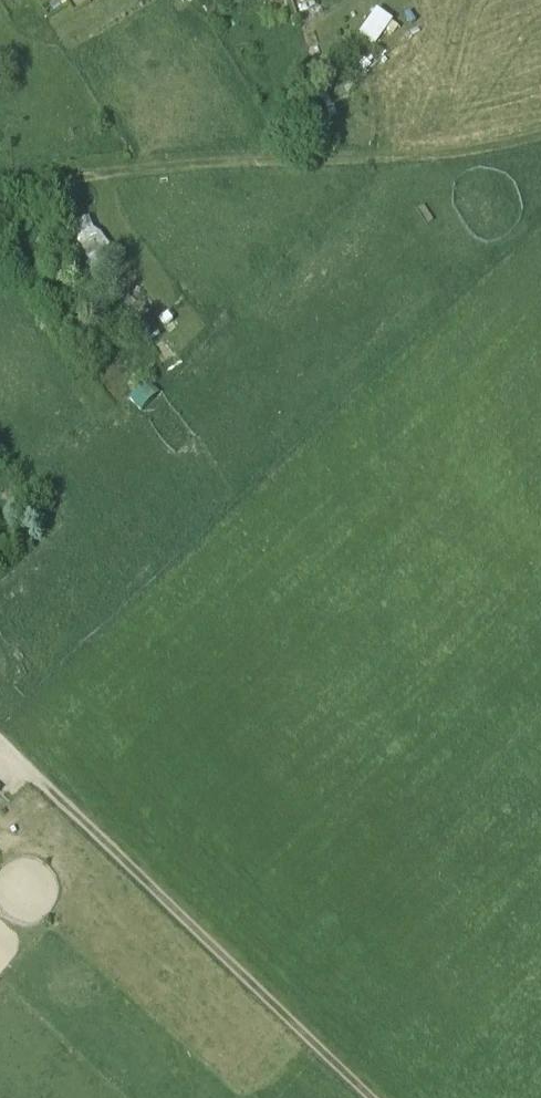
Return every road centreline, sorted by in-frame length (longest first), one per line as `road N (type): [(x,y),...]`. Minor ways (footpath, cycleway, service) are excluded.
road 1 (track): [(0,744),(369,1097)]
road 2 (track): [(352,154),(135,166),(0,197)]

